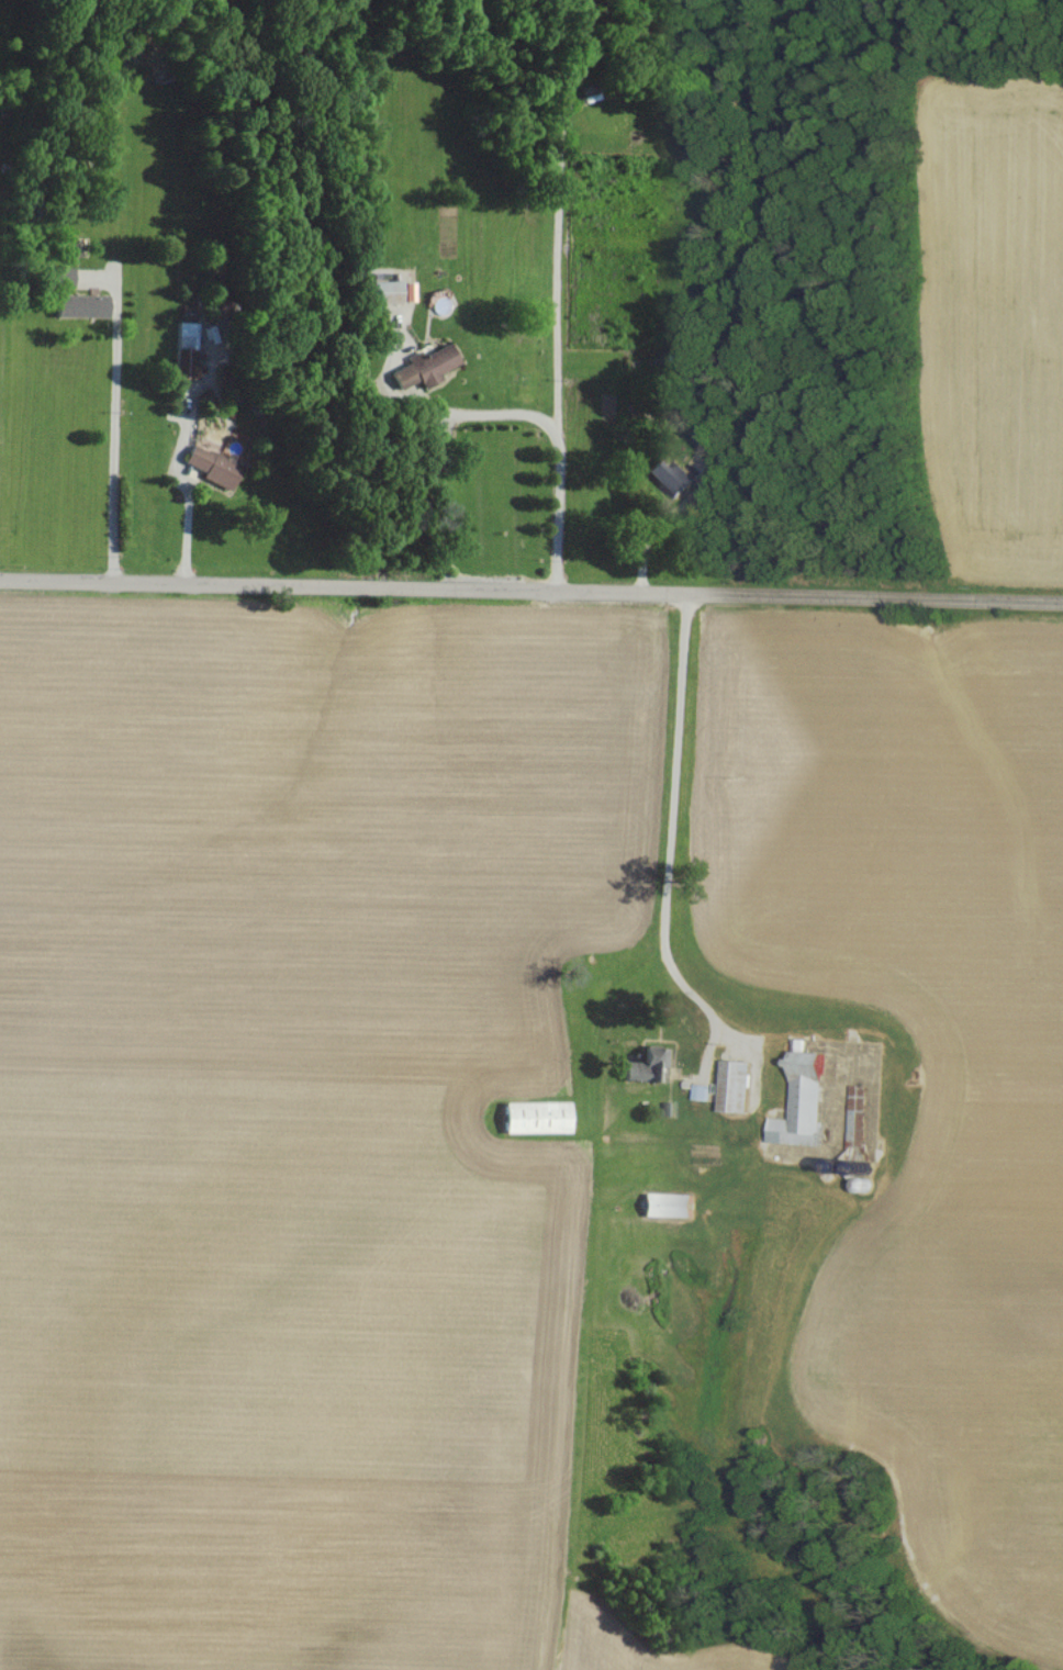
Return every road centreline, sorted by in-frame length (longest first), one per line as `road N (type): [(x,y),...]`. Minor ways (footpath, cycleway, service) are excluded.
road 1 (tertiary): [(1062,609),(266,590),(0,574)]

